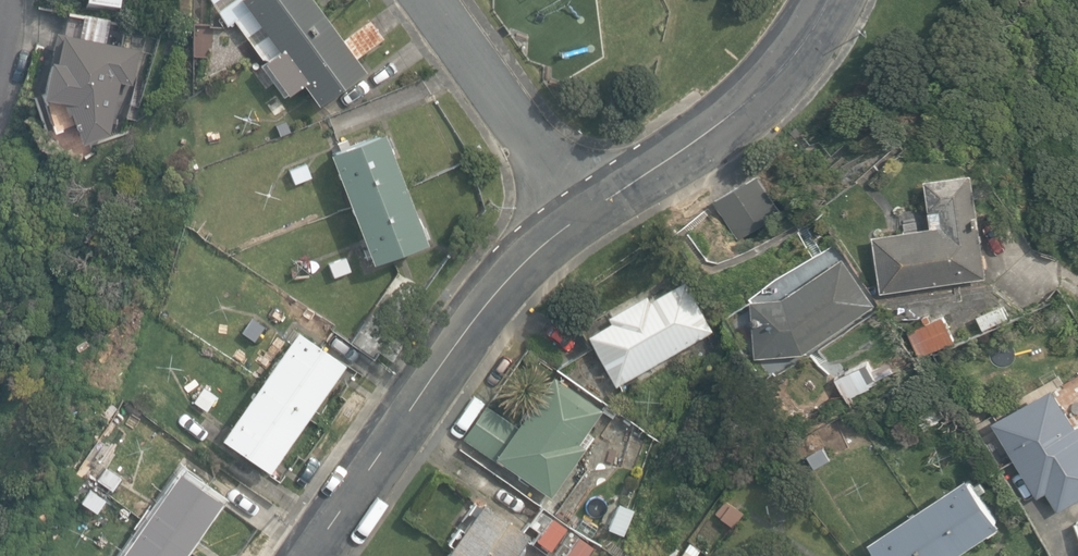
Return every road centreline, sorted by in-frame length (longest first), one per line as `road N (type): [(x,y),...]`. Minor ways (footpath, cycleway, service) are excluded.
road 1 (residential): [(580,221),(447,360),(309,555)]
road 2 (residential): [(829,0),(778,70),(735,110),(580,221)]
road 3 (residential): [(429,0),(580,221)]

